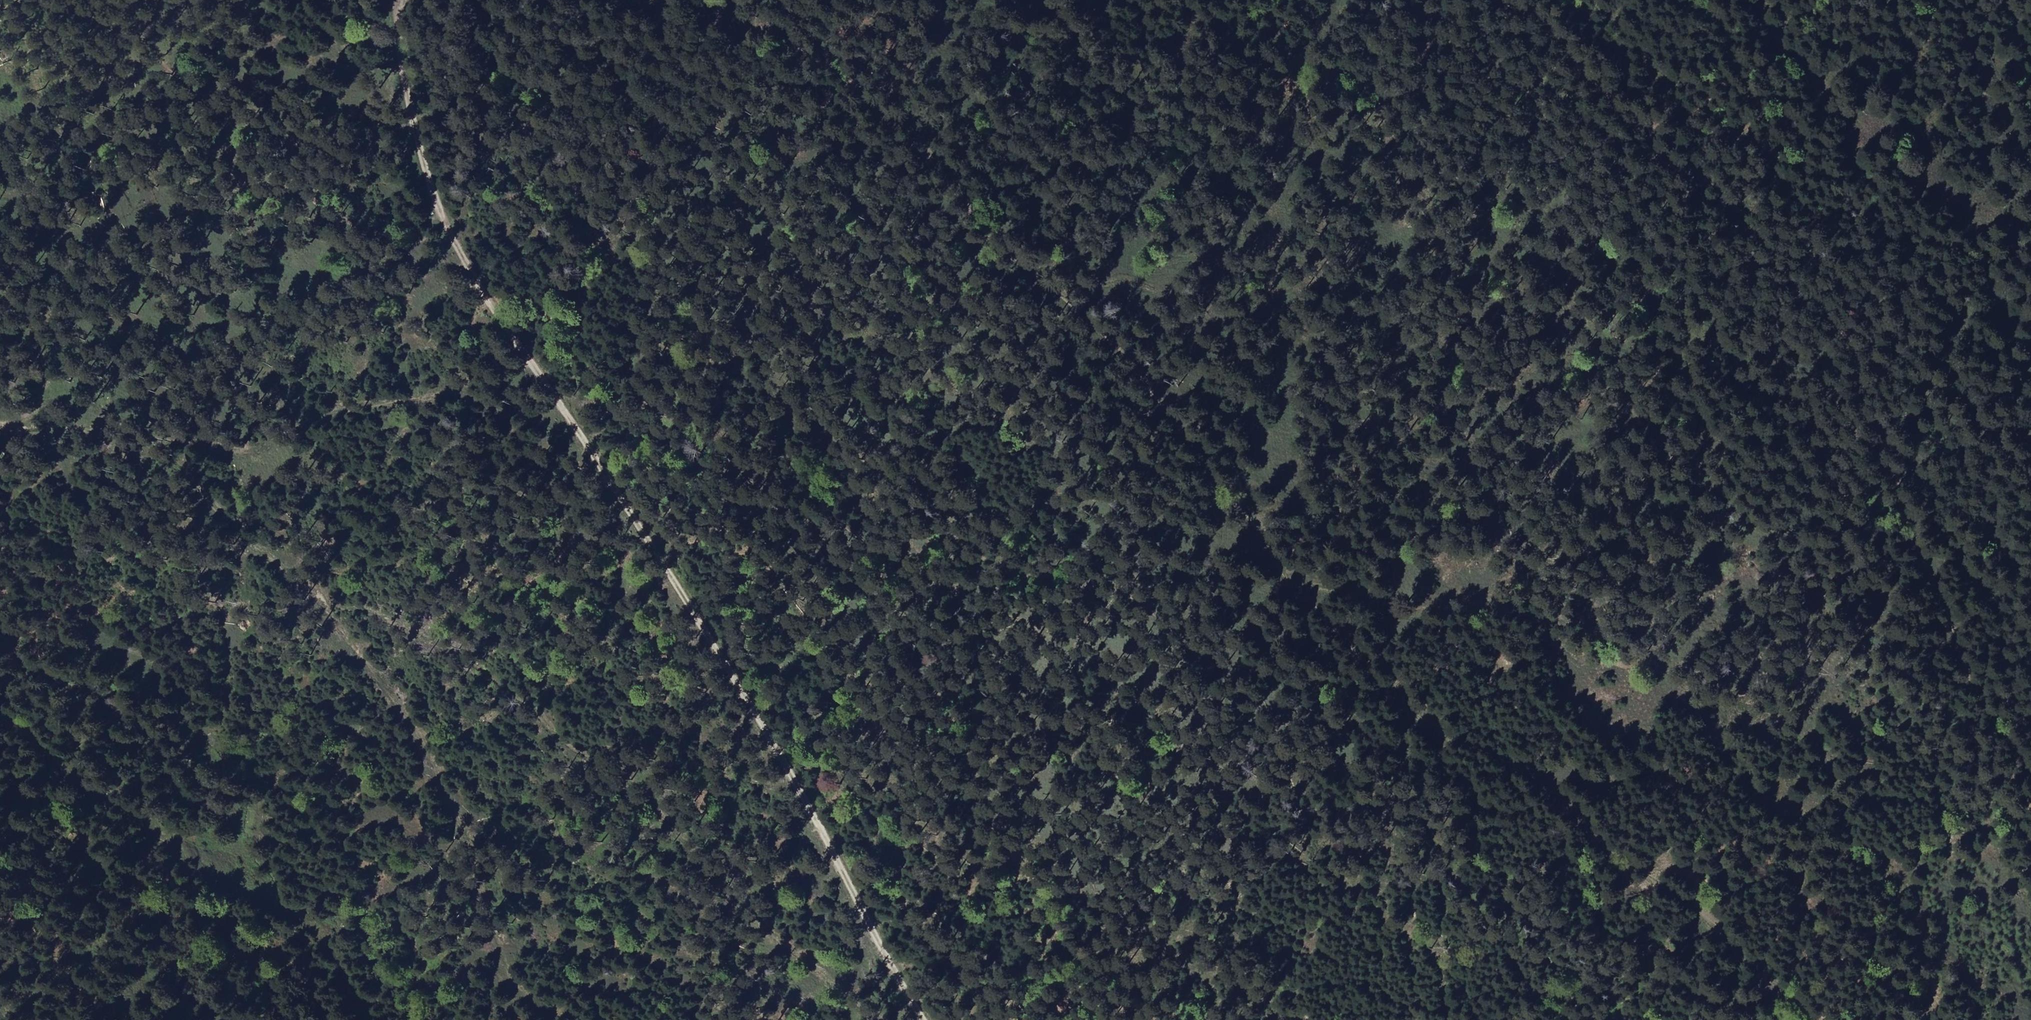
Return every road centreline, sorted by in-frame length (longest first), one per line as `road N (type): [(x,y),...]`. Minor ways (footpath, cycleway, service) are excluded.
road 1 (track): [(926,1019),(637,512),(578,419),(466,285),(386,73),(401,0)]
road 2 (track): [(2030,765),(1996,715),(1922,547),(1856,358),(1826,313),(1597,71),(1515,0)]

